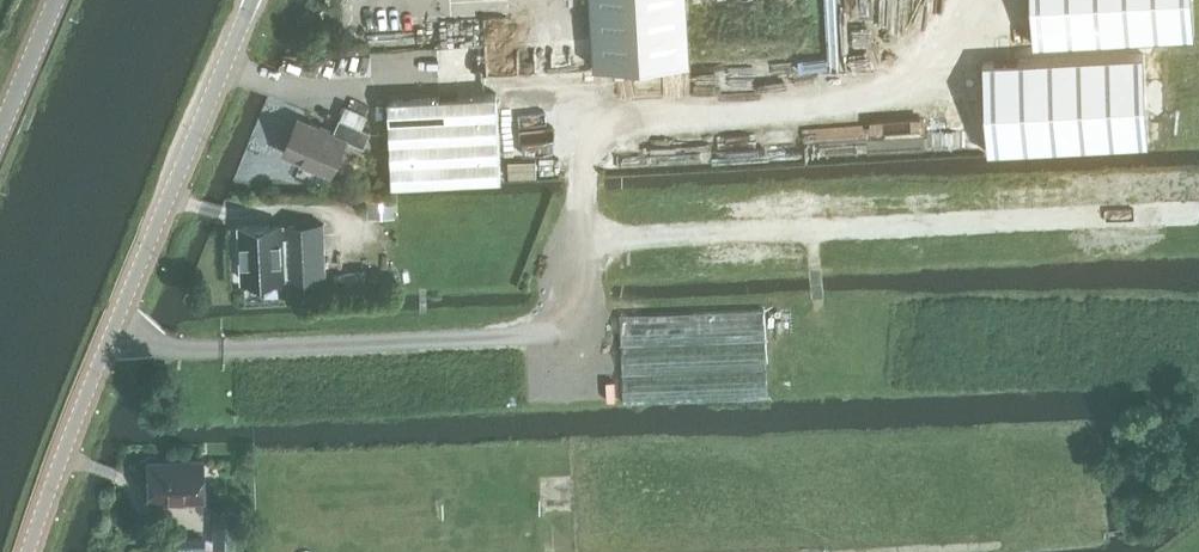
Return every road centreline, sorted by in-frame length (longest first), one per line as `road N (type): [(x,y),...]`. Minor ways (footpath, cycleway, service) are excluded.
road 1 (tertiary): [(31,551),(76,419),(250,0)]
road 2 (secondary): [(0,130),(56,0)]

